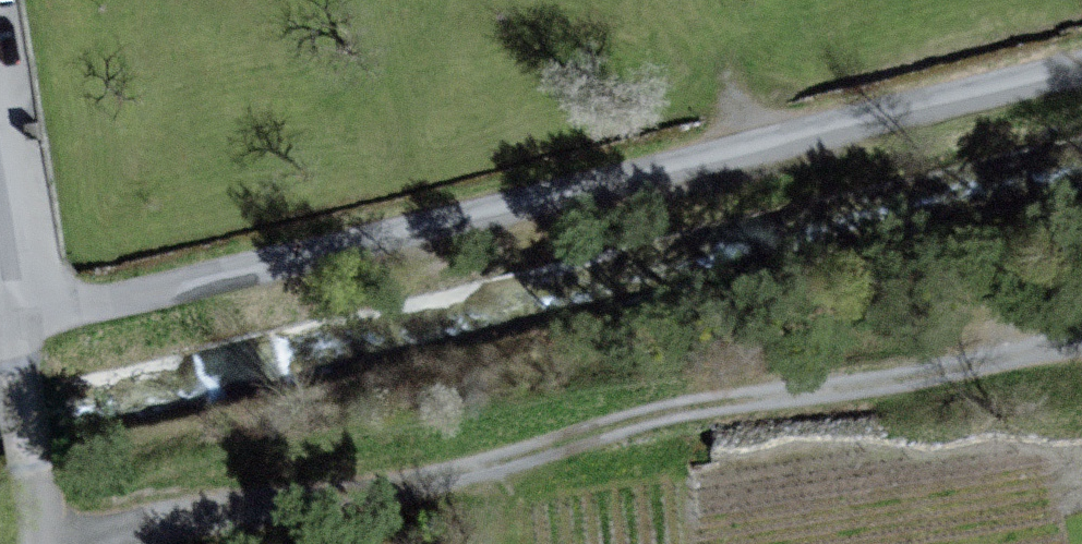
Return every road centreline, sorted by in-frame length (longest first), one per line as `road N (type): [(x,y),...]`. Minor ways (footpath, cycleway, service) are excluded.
road 1 (residential): [(1081,67),(17,324)]
road 2 (track): [(1081,342),(963,370),(681,409),(446,477),(161,512),(87,535),(37,536)]
road 3 (residential): [(17,324),(37,543)]

